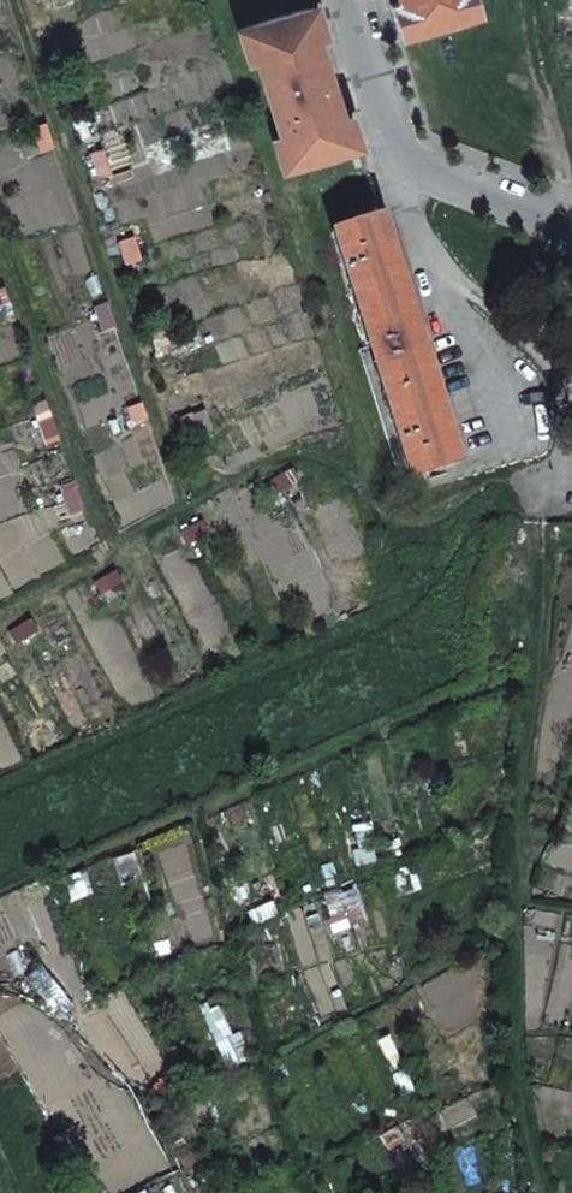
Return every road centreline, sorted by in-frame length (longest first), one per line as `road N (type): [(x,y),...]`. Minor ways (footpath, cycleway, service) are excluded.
road 1 (residential): [(342,0),(387,145),(571,230)]

